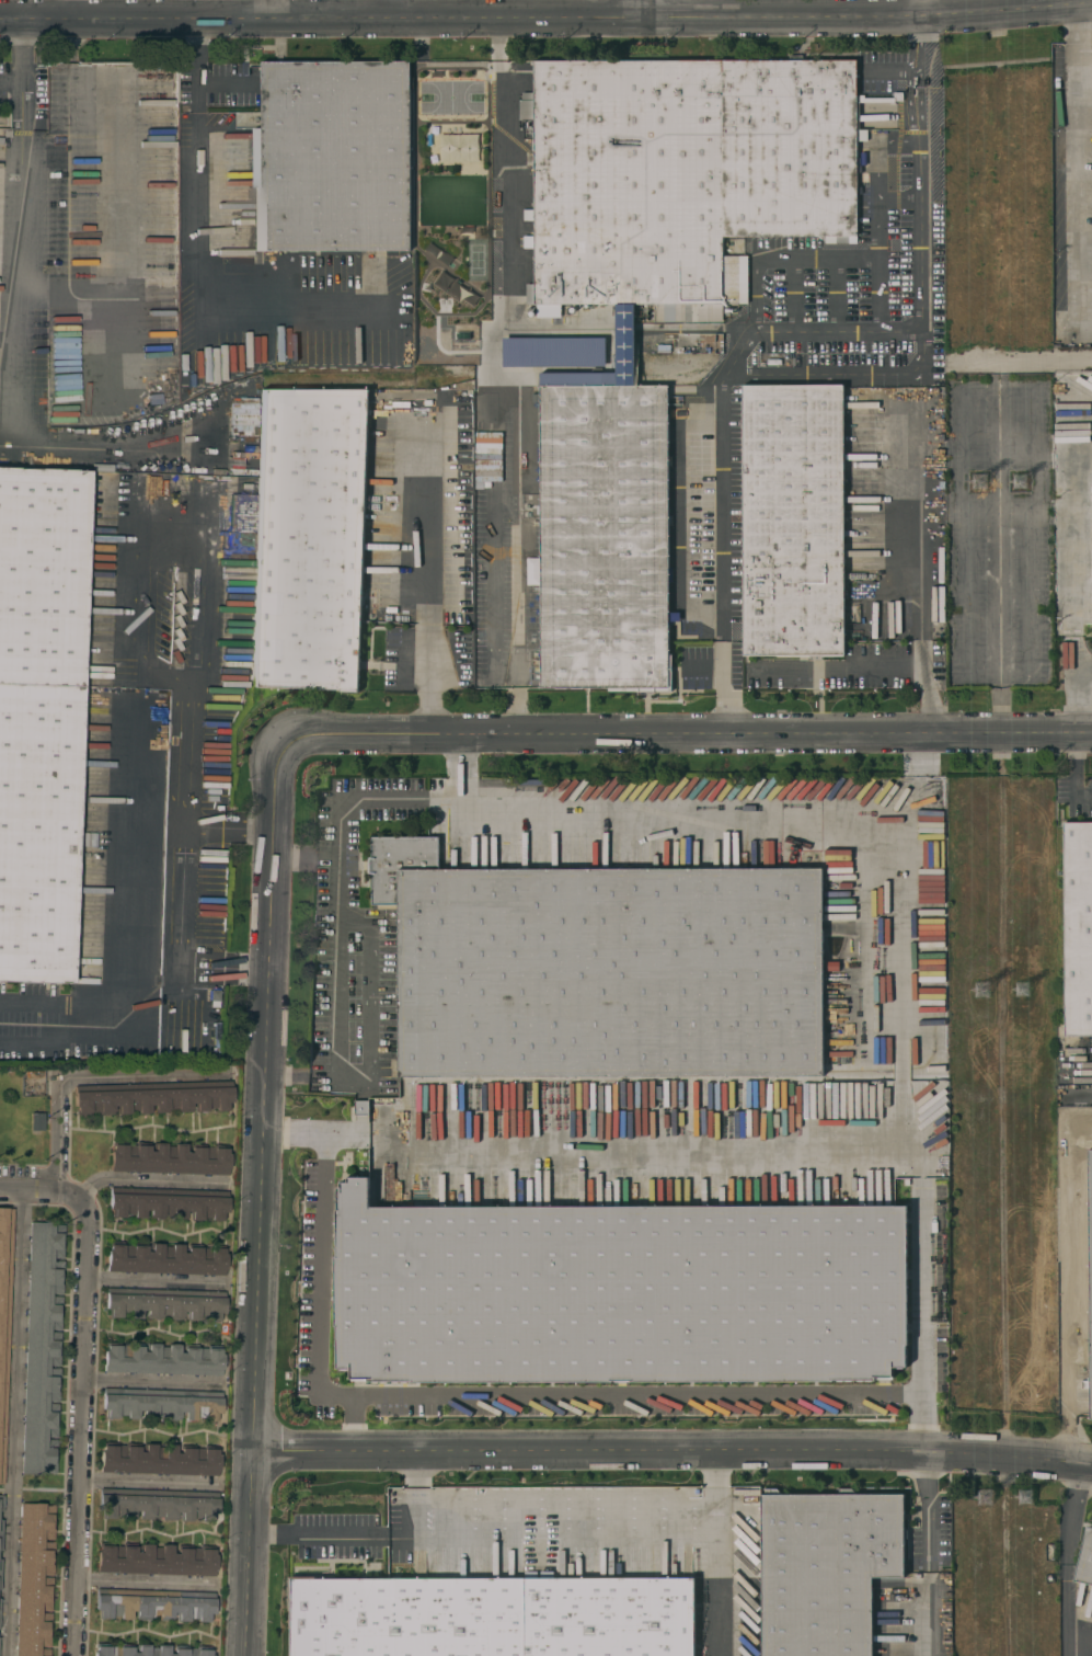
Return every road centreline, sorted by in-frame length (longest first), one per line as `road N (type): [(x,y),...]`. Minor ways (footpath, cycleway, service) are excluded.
road 1 (tertiary): [(279,745),(247,1655)]
road 2 (tertiary): [(255,1462),(969,1455),(1091,1469)]
road 3 (tertiary): [(279,745),(1091,737)]
road 4 (tertiary): [(0,14),(648,14)]
road 5 (tertiary): [(648,14),(938,16),(1091,5)]
road 6 (residential): [(73,1655),(87,1212)]

